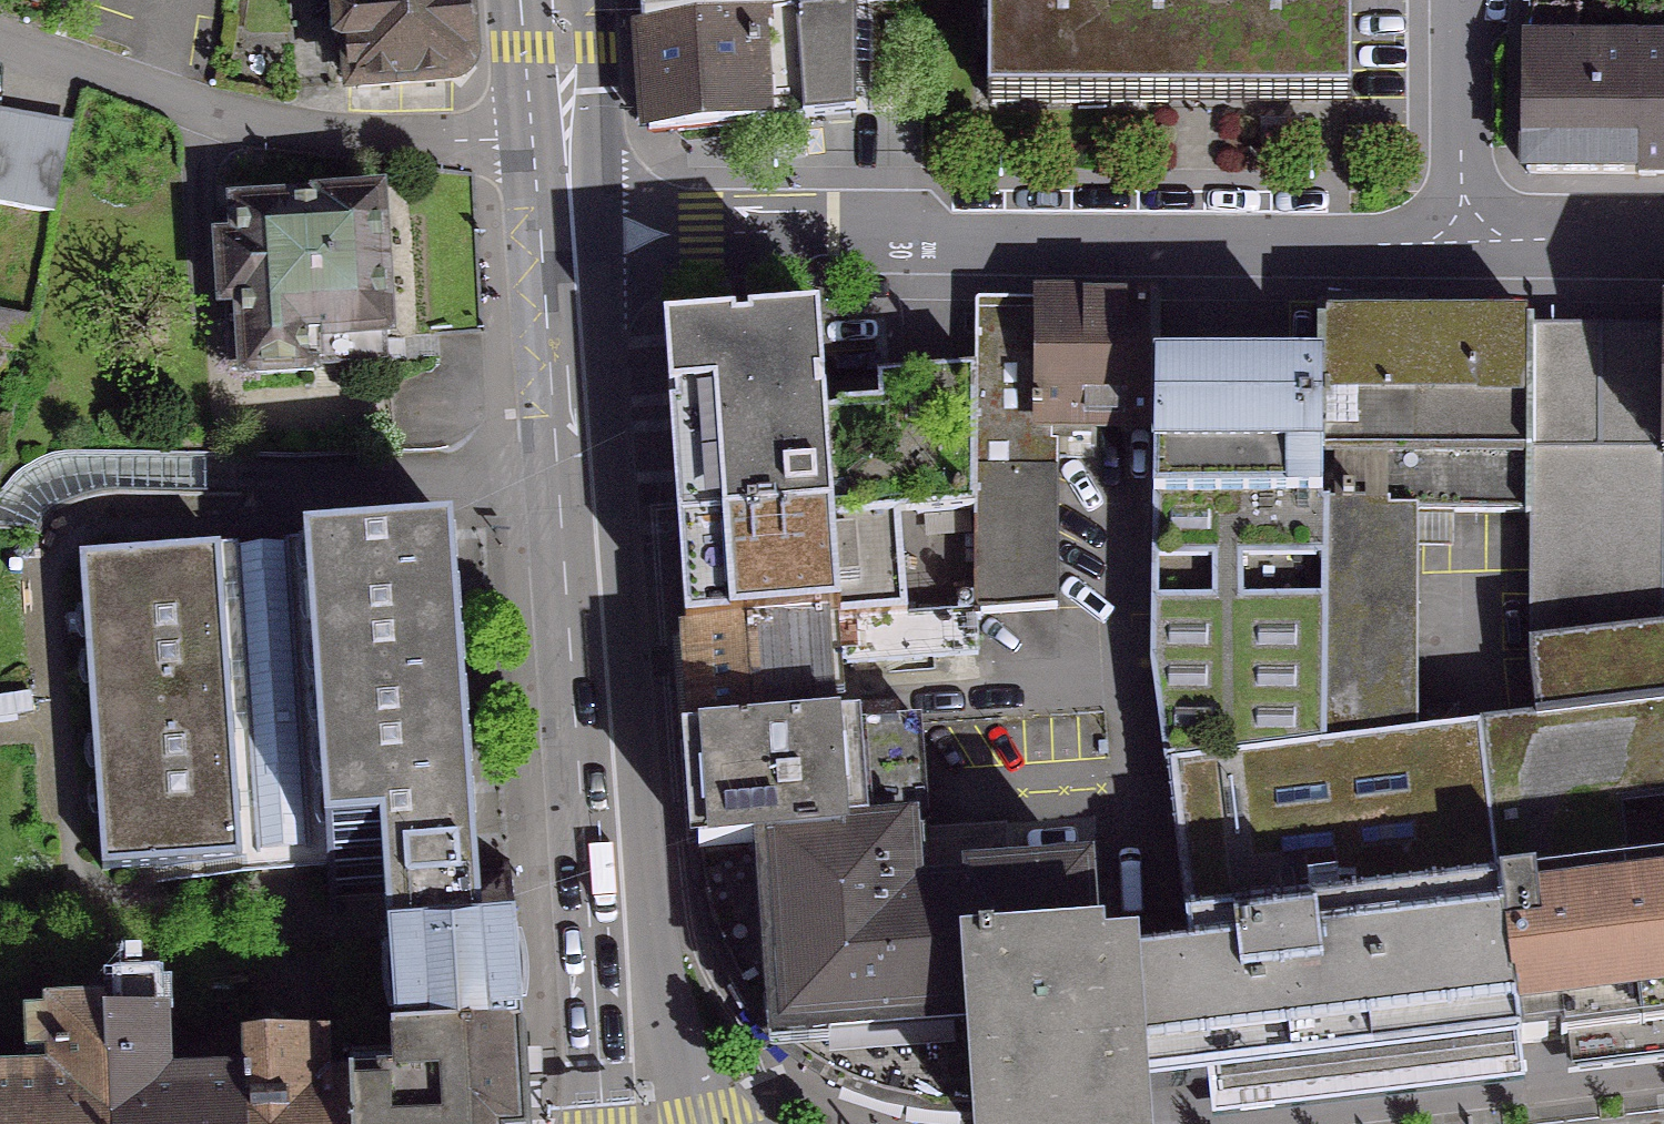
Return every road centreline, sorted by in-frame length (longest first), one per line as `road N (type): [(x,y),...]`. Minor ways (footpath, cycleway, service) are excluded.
road 1 (residential): [(561,245),(1449,243)]
road 2 (primary): [(647,1123),(561,245)]
road 3 (residential): [(0,37),(276,132),(460,146),(554,140)]
road 4 (residential): [(1447,0),(1449,243)]
road 5 (residential): [(1449,243),(1663,242)]
road 6 (primary): [(554,140),(543,0)]

